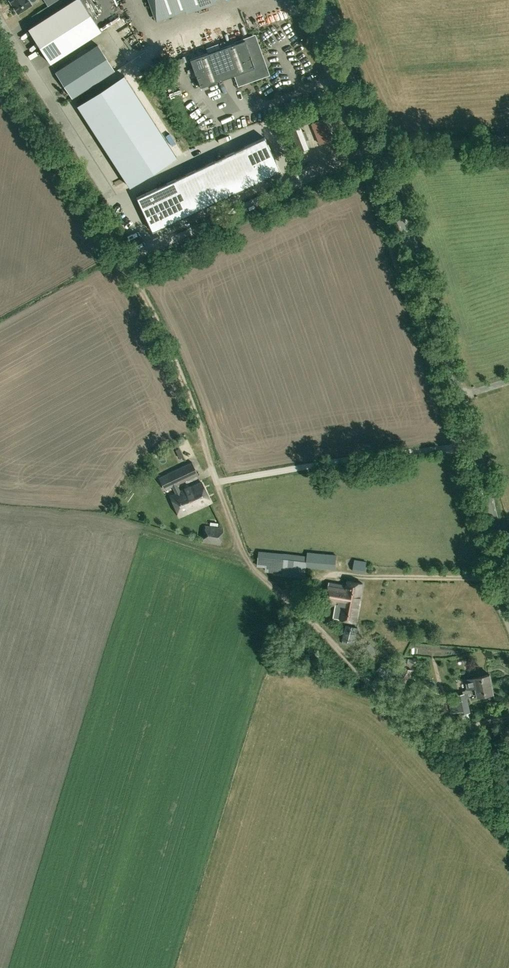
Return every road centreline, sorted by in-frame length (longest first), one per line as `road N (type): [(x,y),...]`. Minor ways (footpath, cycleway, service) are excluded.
road 1 (tertiary): [(508,572),(400,215),(327,16)]
road 2 (track): [(217,482),(258,572),(508,831)]
road 3 (track): [(126,265),(358,154)]
road 4 (track): [(0,58),(126,265)]
road 5 (track): [(455,447),(217,482)]
road 6 (track): [(126,265),(170,345),(217,482)]
road 7 (track): [(358,154),(508,140)]

